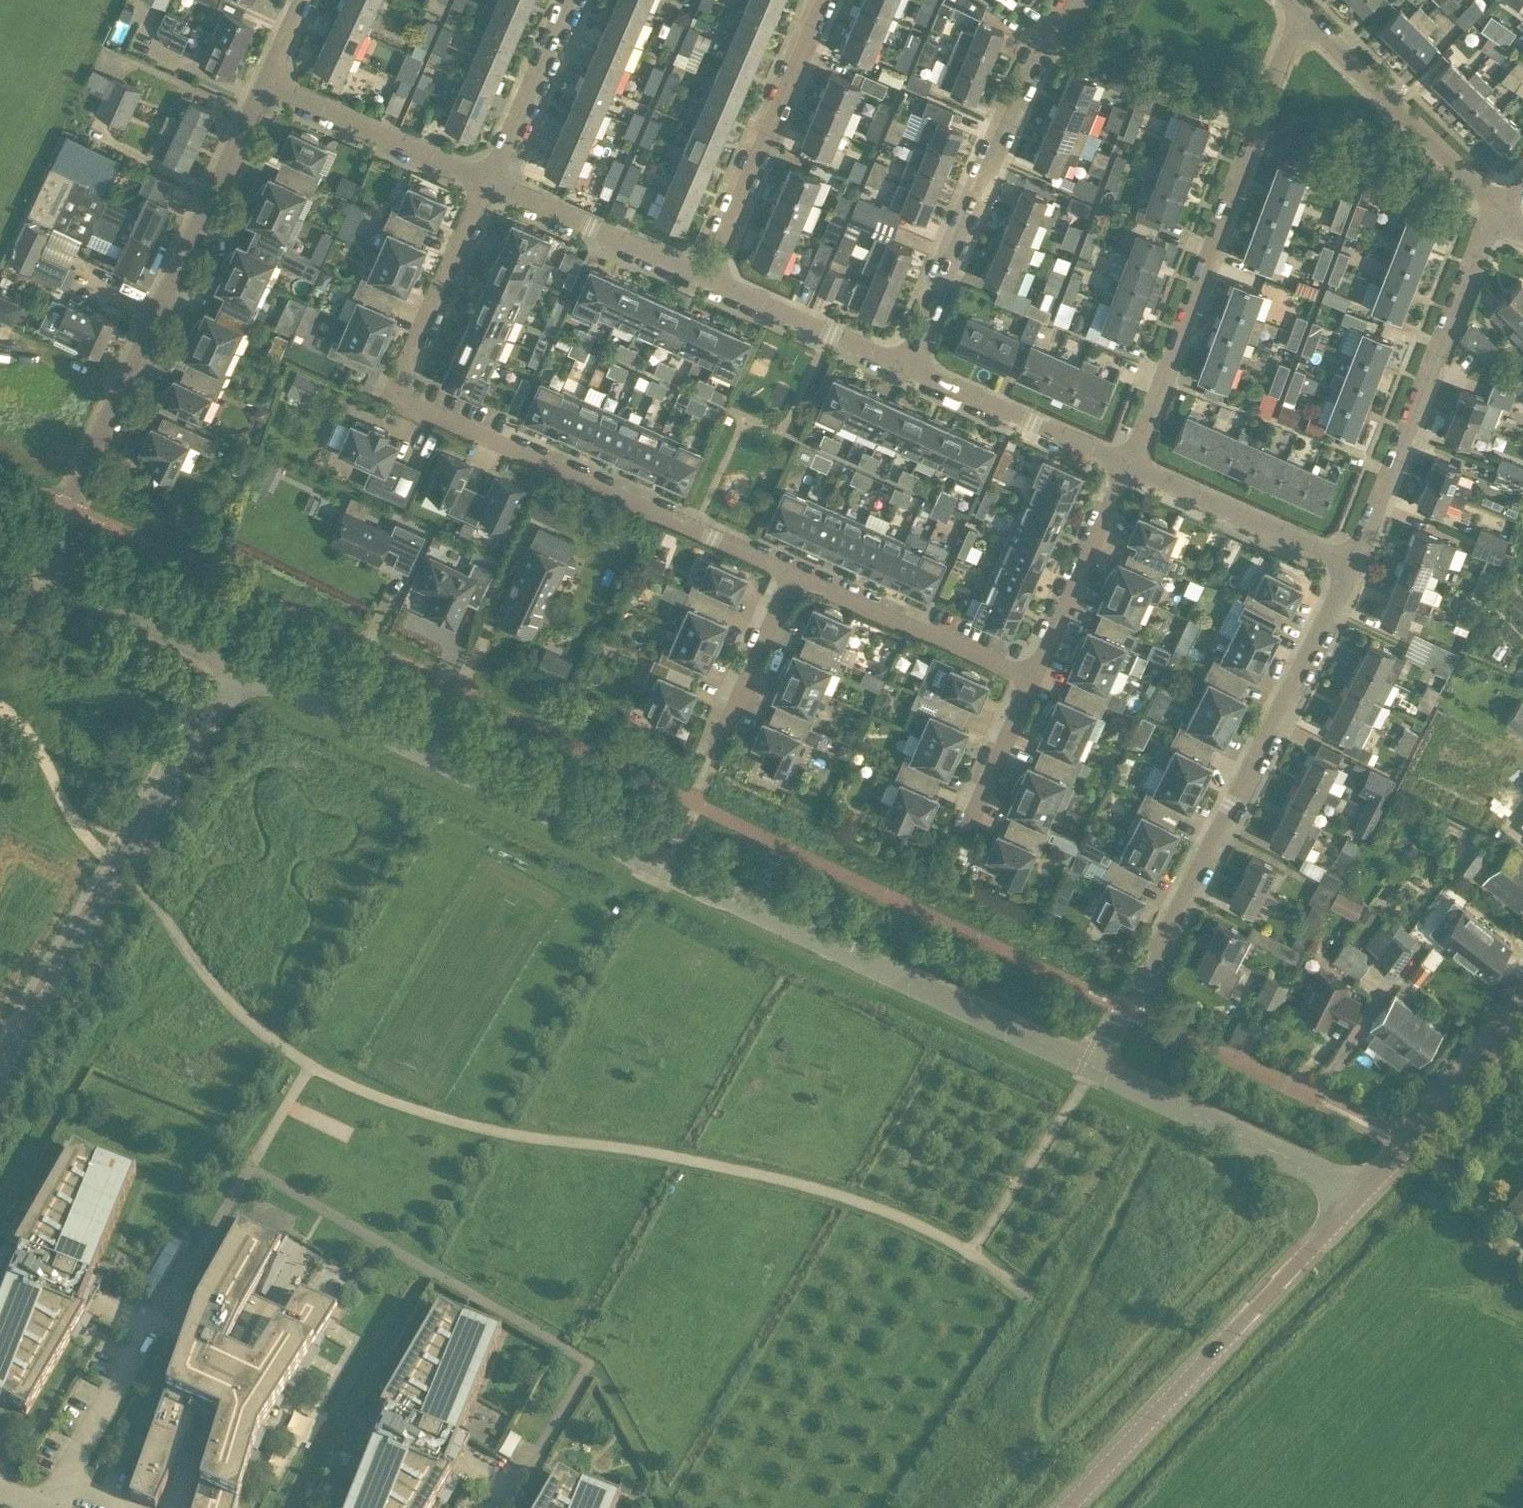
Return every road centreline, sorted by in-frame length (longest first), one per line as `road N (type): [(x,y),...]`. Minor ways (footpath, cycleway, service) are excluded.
road 1 (residential): [(420,751),(40,557),(262,84)]
road 2 (residential): [(791,572),(403,394),(401,371),(488,184)]
road 3 (residential): [(1094,1066),(1351,565)]
road 4 (track): [(250,1169),(590,1363),(523,1472)]
road 5 (residential): [(1124,464),(1297,7)]
road 6 (residential): [(1094,1066),(667,870)]
road 7 (unclassified): [(1070,1507),(1364,1199)]
road 8 (residential): [(905,367),(1019,88),(1071,0)]
road 9 (residential): [(1351,565),(1499,216)]
road 10 (residential): [(667,870),(791,572)]
road 11 (residential): [(706,280),(823,0)]
road 12 (residential): [(1364,1199),(1094,1066)]
road 13 (residential): [(1499,216),(1297,7)]
road 14 (residential): [(667,870),(420,751)]
road 15 (residential): [(1031,679),(791,572)]
road 16 (track): [(311,1069),(178,1285)]
road 17 (residential): [(1351,565),(1124,464)]
road 18 (residential): [(488,184),(262,84)]
road 19 (residential): [(1364,1199),(1522,1011)]
road 20 (residential): [(1124,464),(905,367)]
road 21 (residential): [(706,280),(488,184)]
road 22 (residential): [(1031,679),(1124,464)]
road 23 (residential): [(905,367),(706,280)]
road 24 (residential): [(488,184),(567,0)]
road 25 (residential): [(964,830),(1031,679)]

